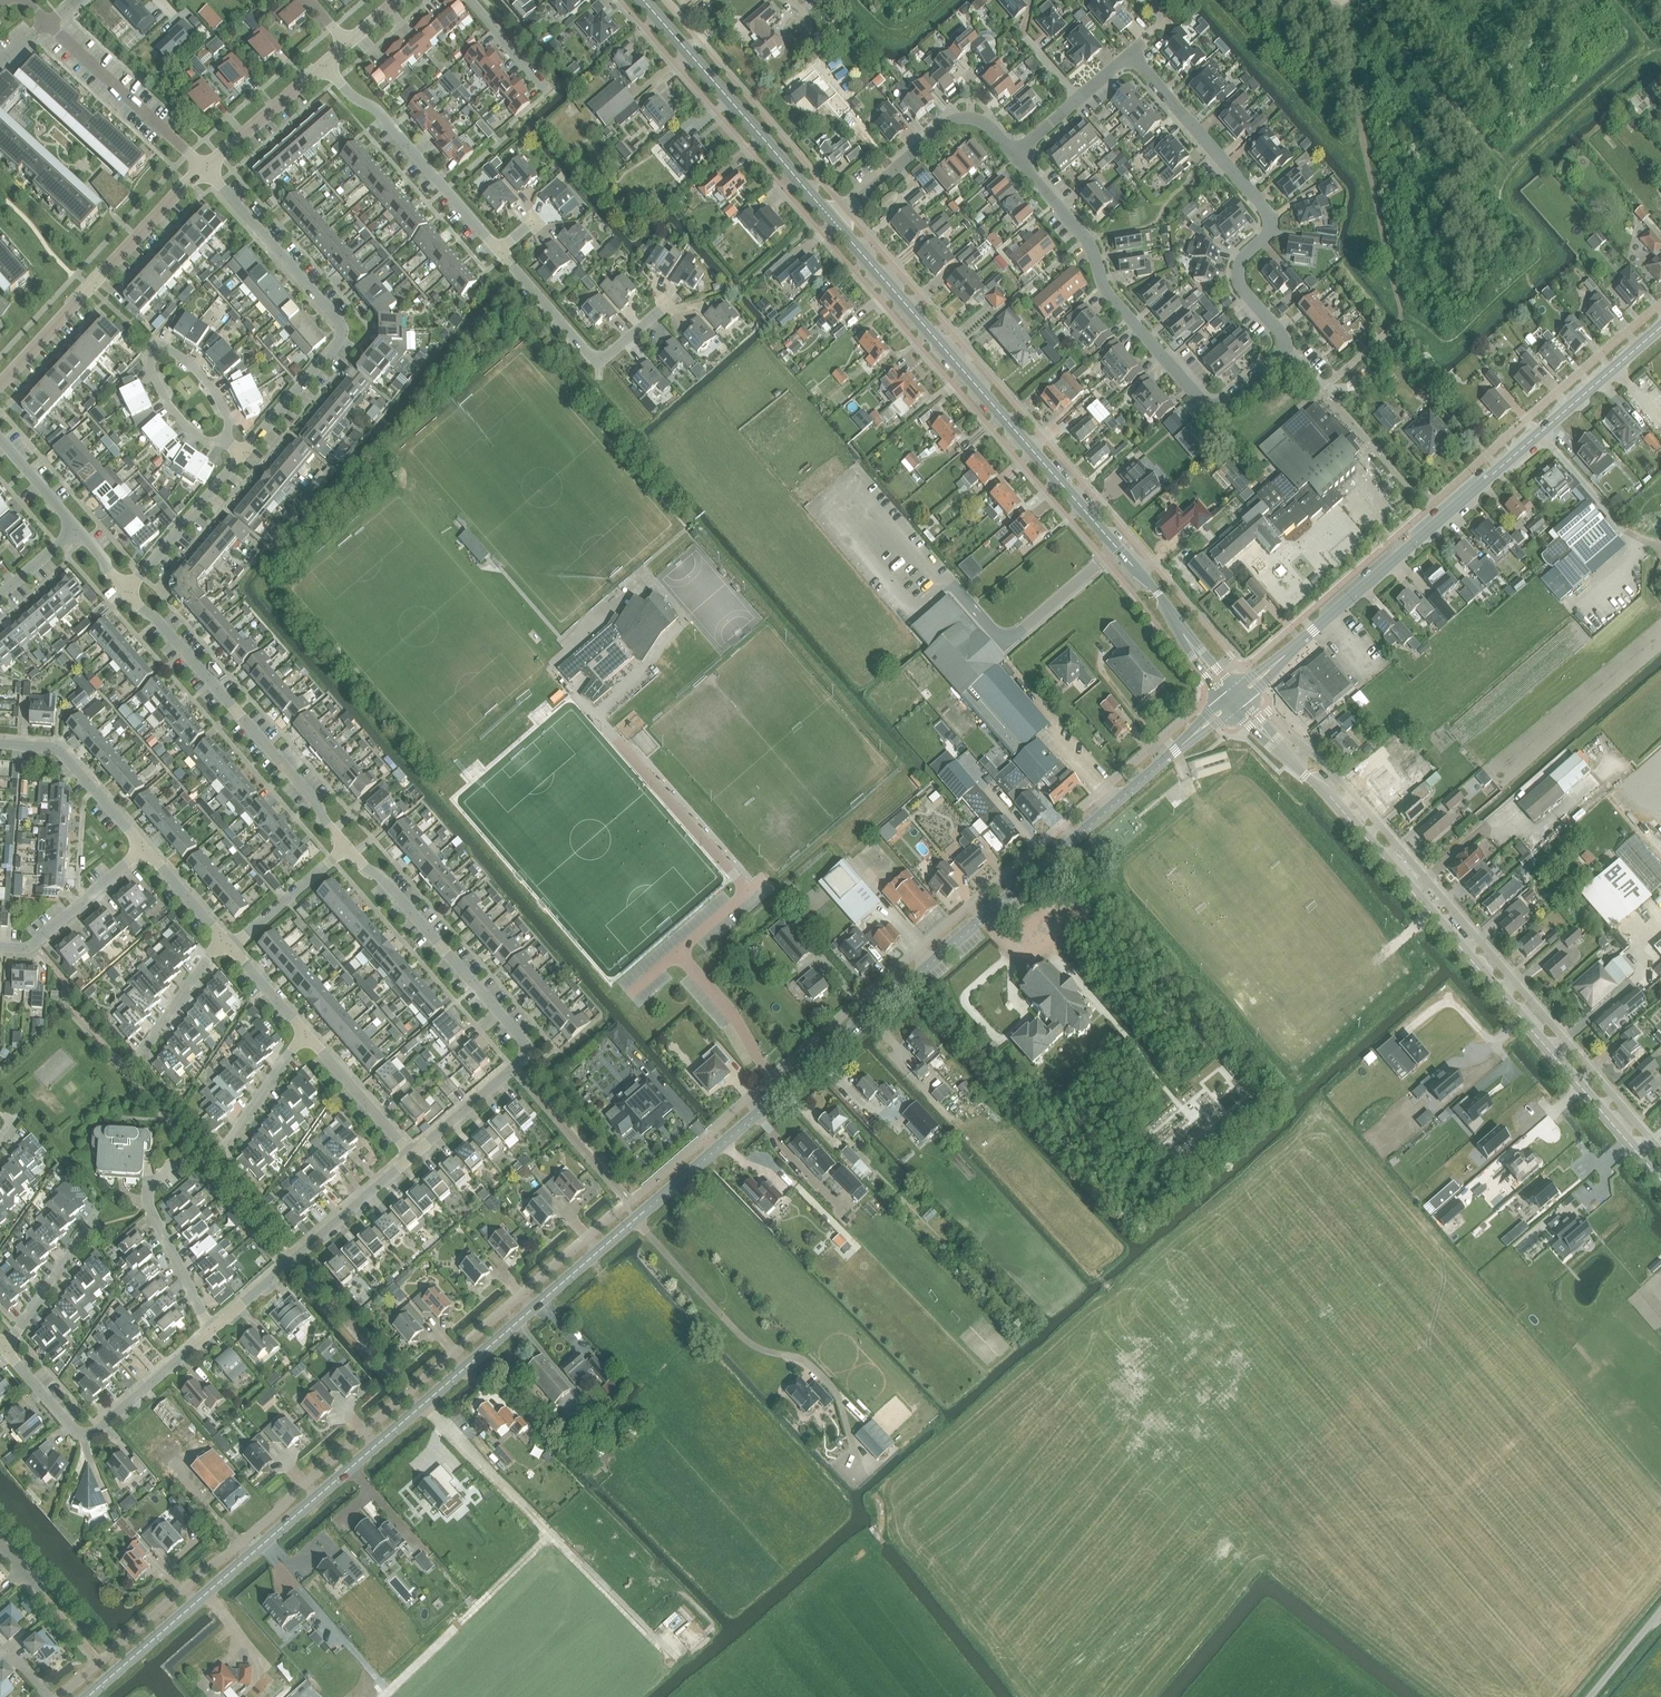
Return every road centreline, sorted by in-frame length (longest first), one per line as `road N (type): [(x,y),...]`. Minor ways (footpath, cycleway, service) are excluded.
road 1 (tertiary): [(87,1696),(1176,751)]
road 2 (tertiary): [(1660,1180),(1306,775)]
road 3 (residential): [(1287,347),(1240,281),(1243,259),(1267,236),(1269,216),(1138,62),(1121,61),(1017,153)]
road 4 (tertiary): [(1170,609),(836,224)]
road 5 (residential): [(668,302),(596,362),(378,111),(323,66)]
road 6 (residential): [(1287,347),(1222,405),(1200,400),(1104,288),(1090,246),(1017,153)]
road 7 (residential): [(413,1153),(518,1062),(511,1030),(347,848)]
road 8 (residential): [(241,457),(344,333),(205,167)]
road 9 (residential): [(347,848),(317,804),(127,592)]
road 10 (residential): [(0,385),(205,167)]
road 11 (tertiary): [(836,224),(644,0)]
road 12 (residential): [(208,1335),(413,1153)]
road 13 (tertiary): [(1506,463),(1306,637)]
road 14 (residential): [(836,224),(956,119),(987,125),(1017,153)]
road 15 (residential): [(205,167),(50,22)]
road 16 (tertiary): [(1506,463),(1660,328)]
road 17 (residential): [(141,846),(55,749),(0,745)]
road 18 (residential): [(0,948),(29,949),(141,846)]
road 19 (residential): [(208,1335),(152,1215),(147,1196),(164,1176)]
road 20 (residential): [(127,592),(241,457)]
road 21 (residential): [(413,1153),(305,1030)]
road 22 (residential): [(205,167),(323,66)]
road 23 (residential): [(232,947),(347,848)]
road 24 (residential): [(95,1436),(208,1335)]
road 25 (residential): [(8,1348),(93,1224)]
road 26 (residential): [(229,1148),(305,1030)]
road 27 (residential): [(143,1050),(224,938)]
road 28 (residential): [(229,442),(231,420),(201,370),(170,349),(150,351)]
road 29 (residential): [(150,351),(151,374),(169,408),(204,439),(229,442)]
road 30 (residential): [(95,1436),(78,1433),(8,1348)]
road 31 (residential): [(224,938),(141,846)]
road 32 (residential): [(547,94),(469,0)]

